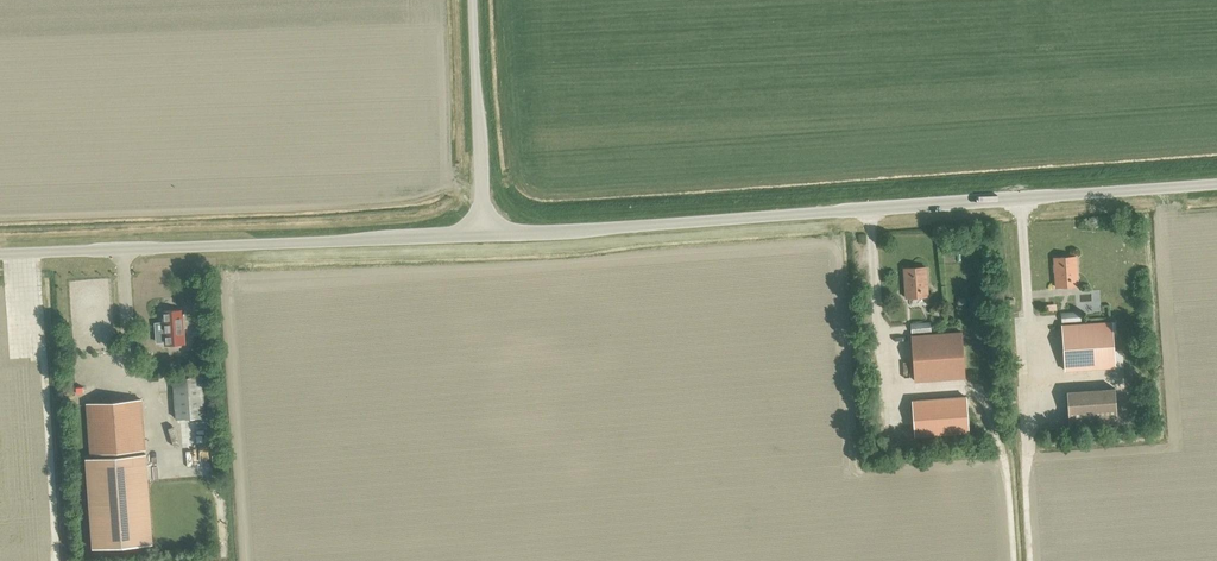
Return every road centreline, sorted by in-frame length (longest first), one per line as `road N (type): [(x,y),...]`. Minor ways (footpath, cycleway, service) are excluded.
road 1 (unclassified): [(484,233),(1216,185)]
road 2 (unclassified): [(0,254),(484,233)]
road 3 (unclassified): [(484,233),(471,0)]

